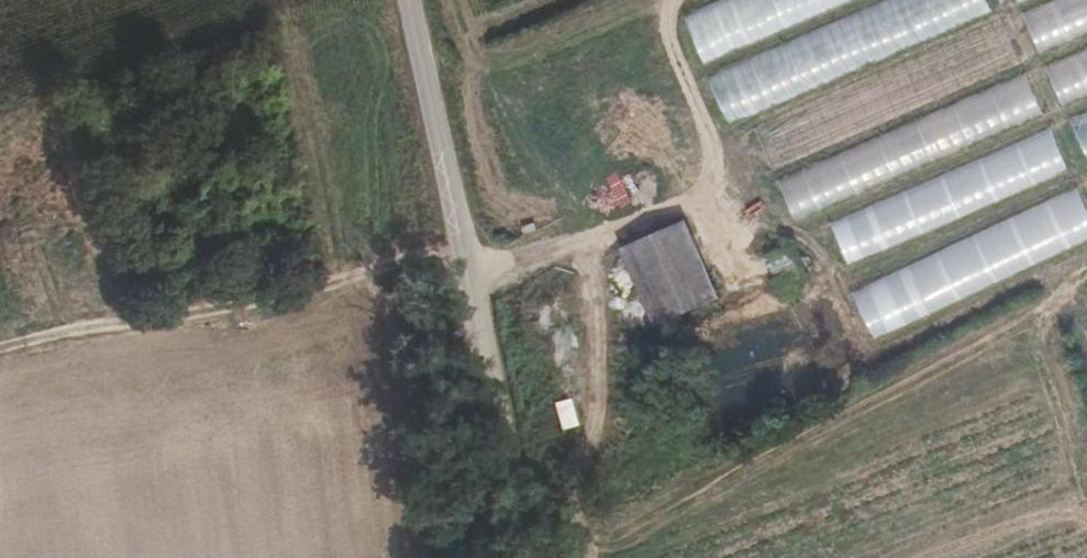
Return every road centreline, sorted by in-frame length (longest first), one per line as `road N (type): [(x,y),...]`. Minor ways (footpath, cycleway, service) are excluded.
road 1 (unclassified): [(403,0),(521,557)]
road 2 (track): [(0,352),(347,282),(454,244)]

